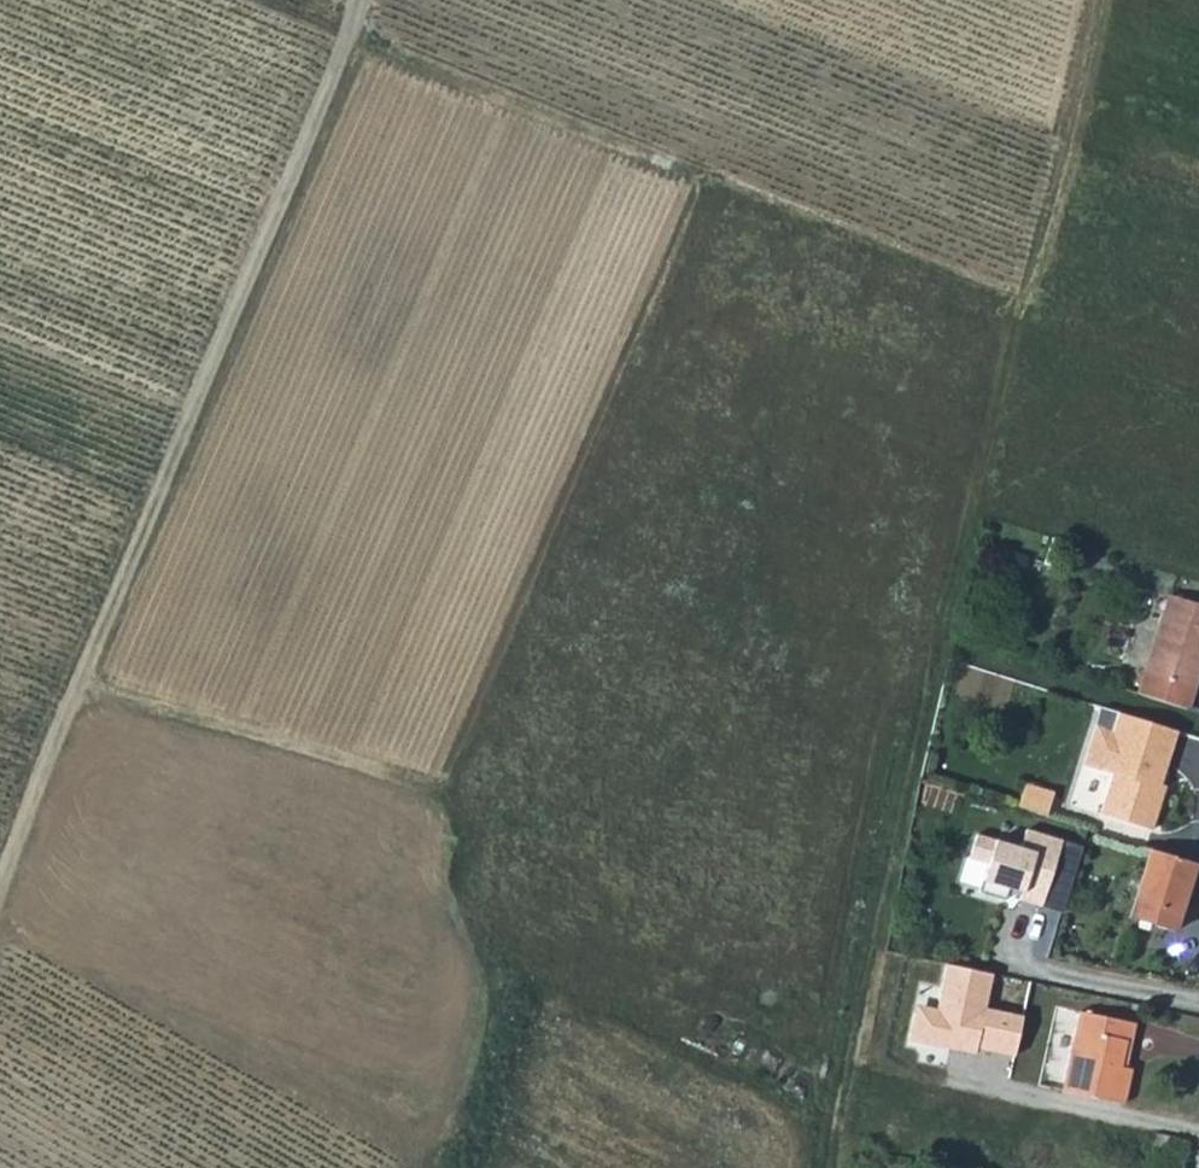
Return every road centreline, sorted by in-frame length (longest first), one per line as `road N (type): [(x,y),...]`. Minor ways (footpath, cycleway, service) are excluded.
road 1 (track): [(362,0),(351,44),(72,699),(0,919)]

